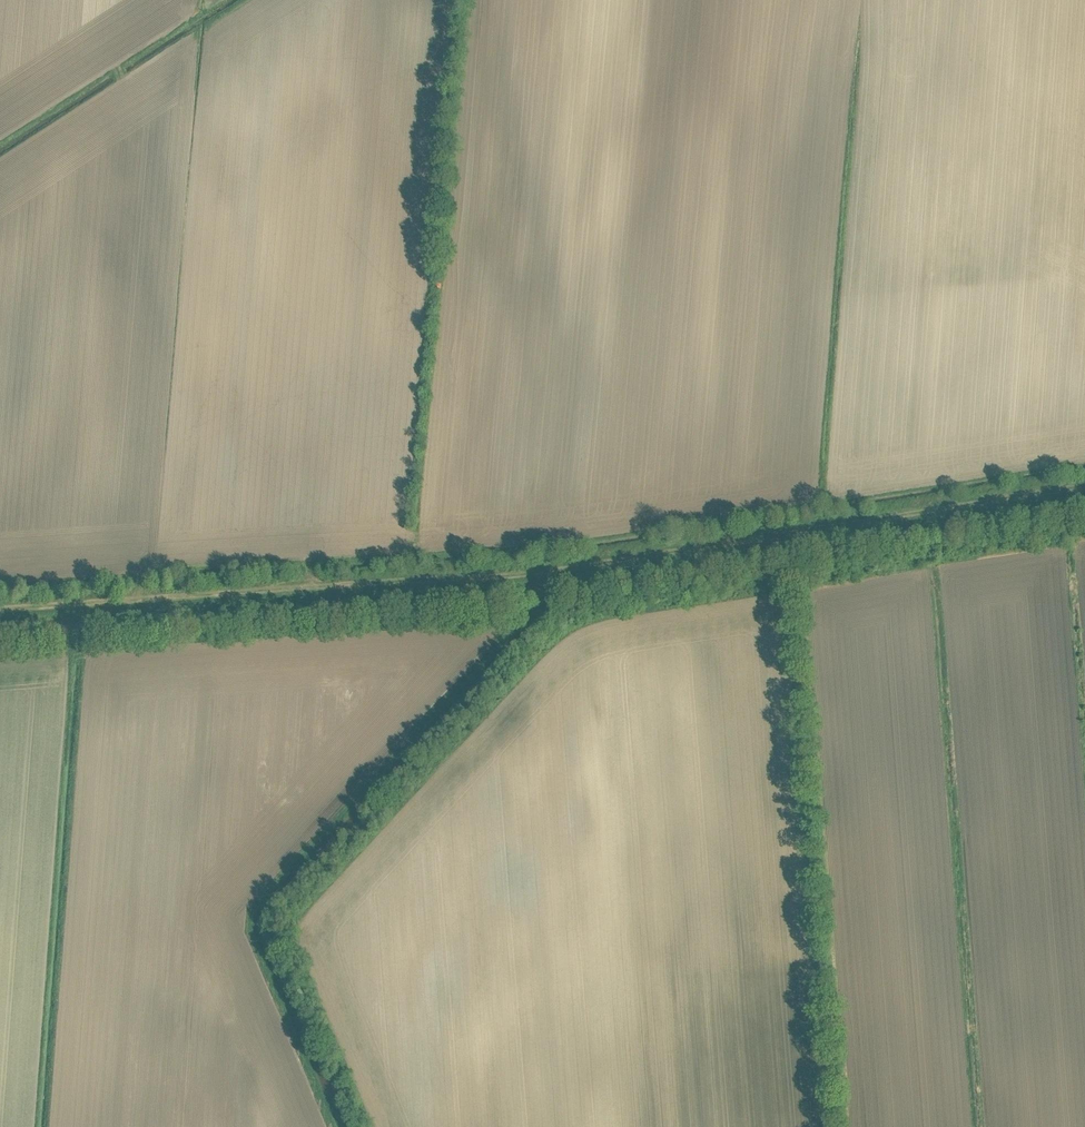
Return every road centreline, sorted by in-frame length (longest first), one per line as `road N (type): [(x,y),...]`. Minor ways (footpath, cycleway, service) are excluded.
road 1 (track): [(1084,485),(504,577),(0,610)]

